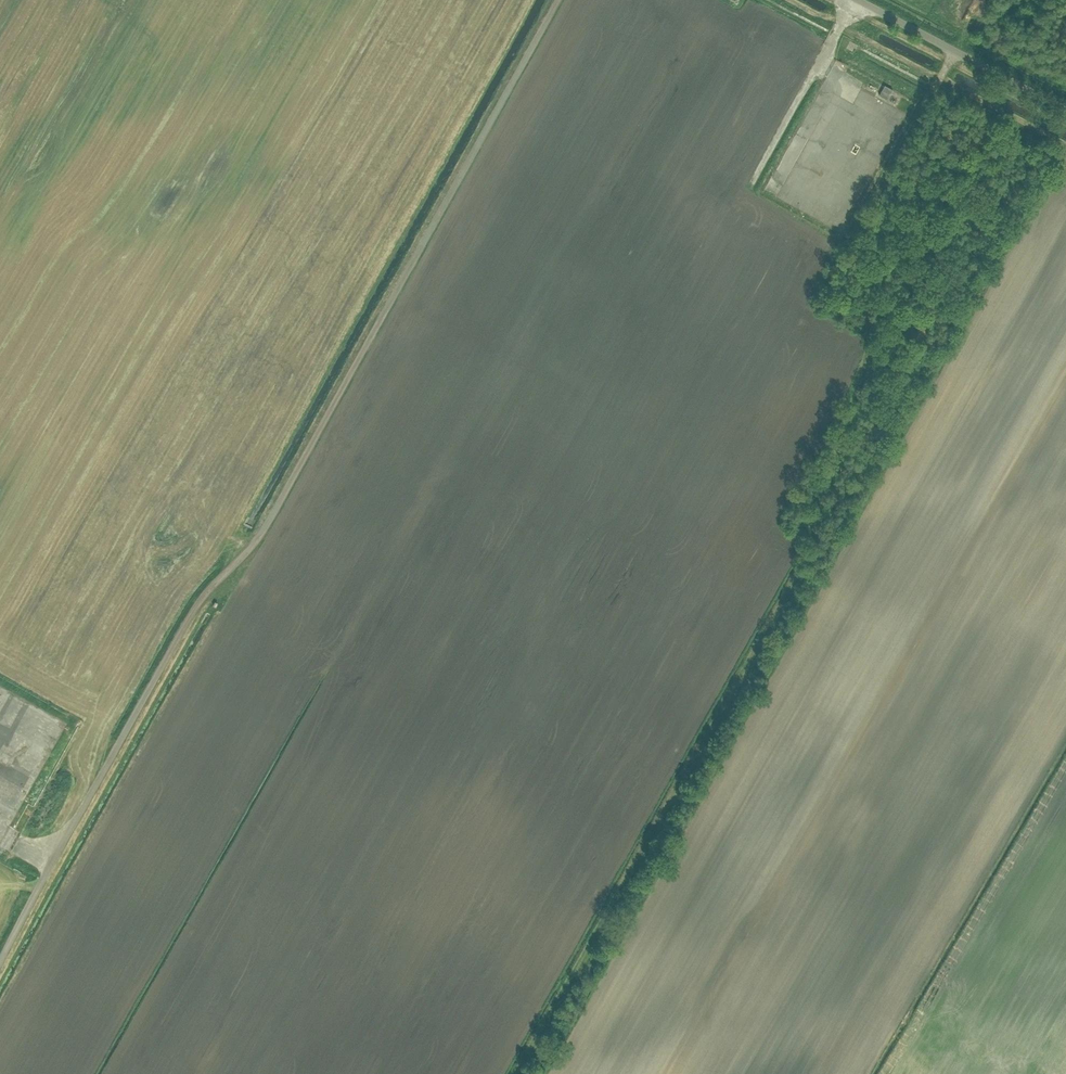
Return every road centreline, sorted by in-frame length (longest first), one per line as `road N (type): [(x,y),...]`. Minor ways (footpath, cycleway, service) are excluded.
road 1 (track): [(516,1073),(788,594),(872,331),(859,225),(955,51)]
road 2 (unclassified): [(0,960),(190,616),(265,527),(557,0)]
road 3 (unclassified): [(1065,110),(858,0)]

